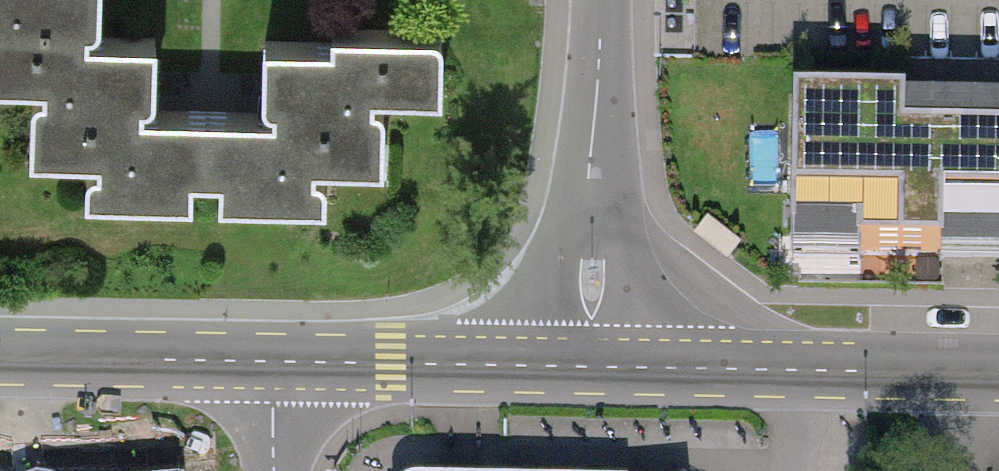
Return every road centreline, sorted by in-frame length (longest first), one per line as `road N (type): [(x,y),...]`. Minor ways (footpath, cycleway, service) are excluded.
road 1 (tertiary): [(587,370),(998,377)]
road 2 (tertiary): [(273,362),(587,370)]
road 3 (tertiary): [(0,356),(273,362)]
road 4 (unclassified): [(592,226),(598,0)]
road 5 (unclassified): [(592,226),(587,370)]

